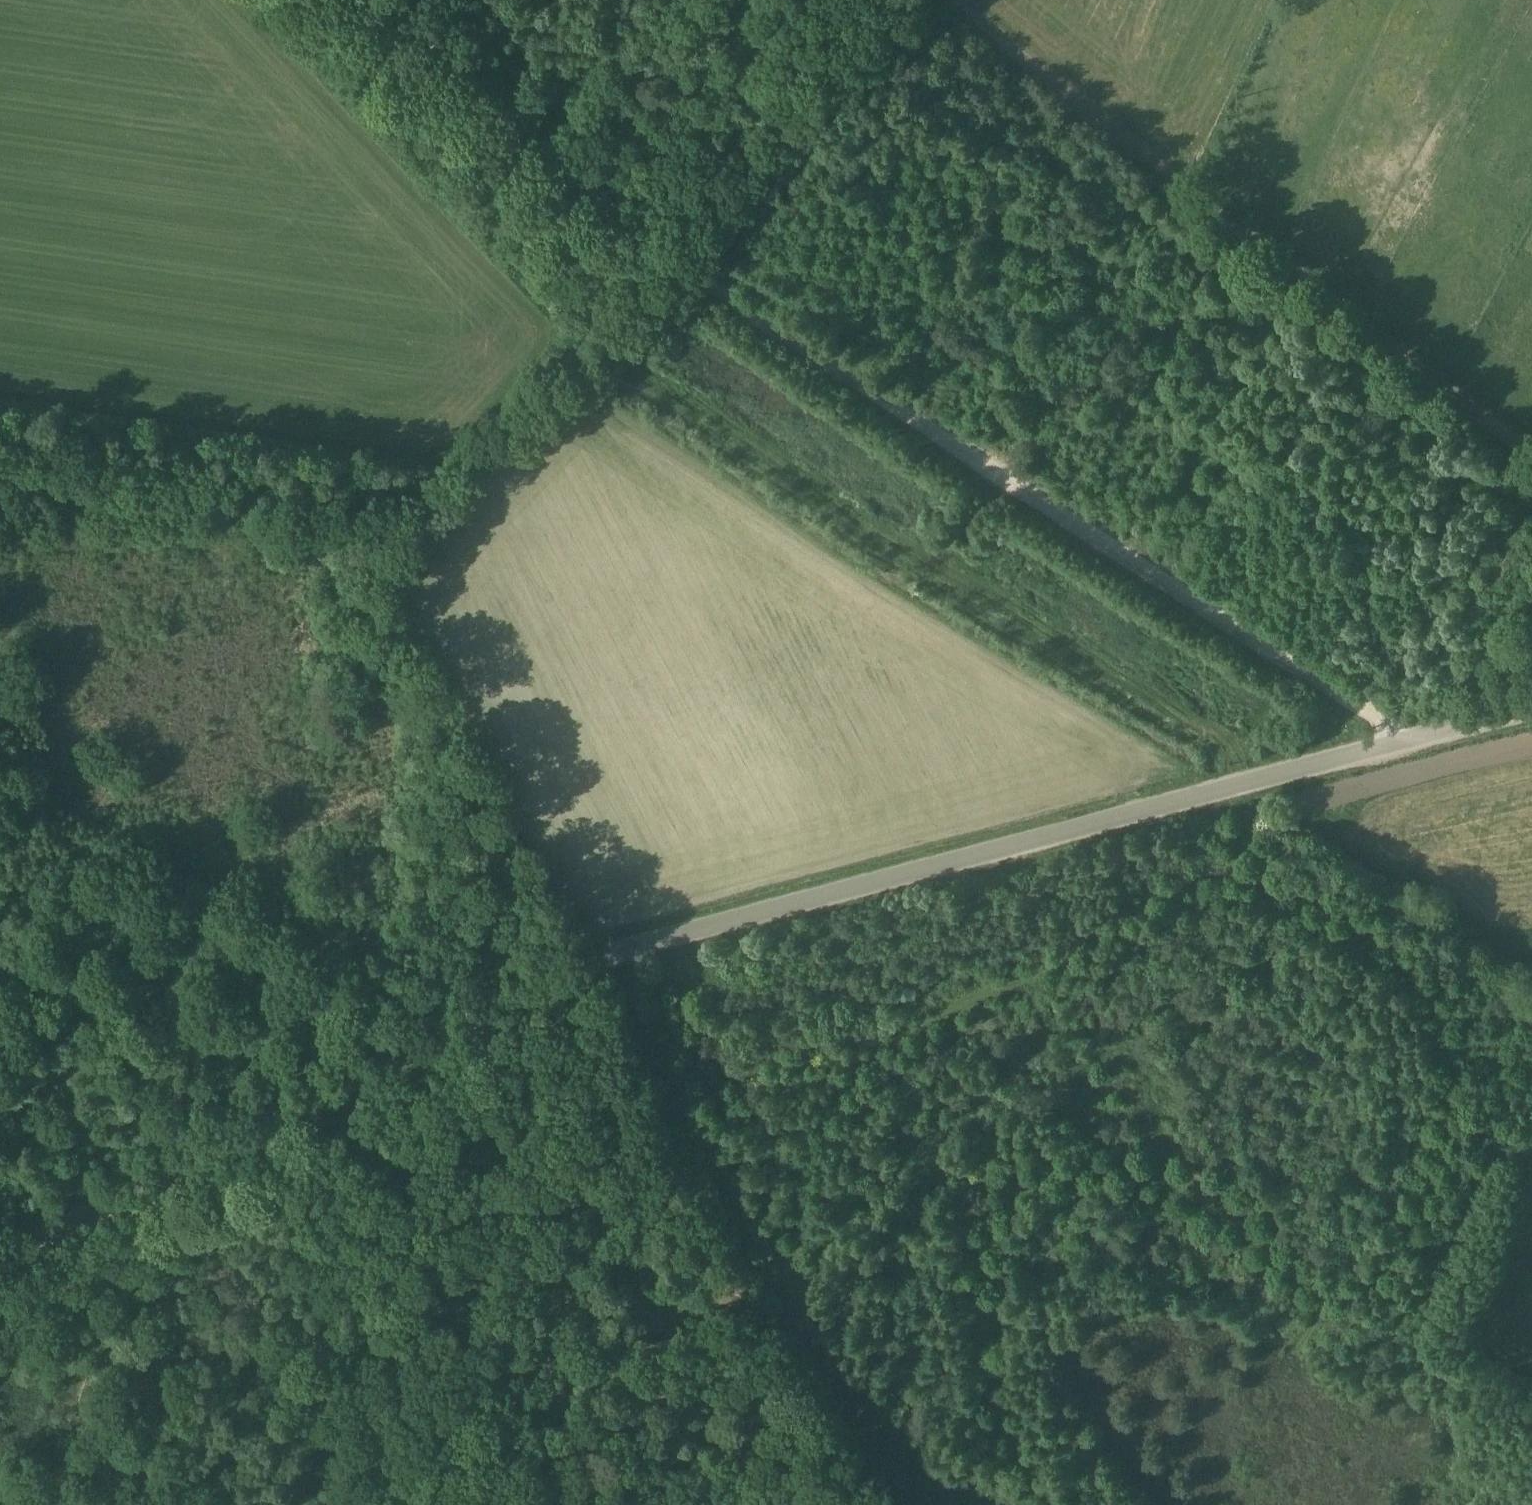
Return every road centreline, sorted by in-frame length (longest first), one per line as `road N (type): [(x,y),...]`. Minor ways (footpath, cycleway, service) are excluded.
road 1 (tertiary): [(0,1256),(593,960),(1531,706)]
road 2 (track): [(1411,737),(670,264),(396,0)]

